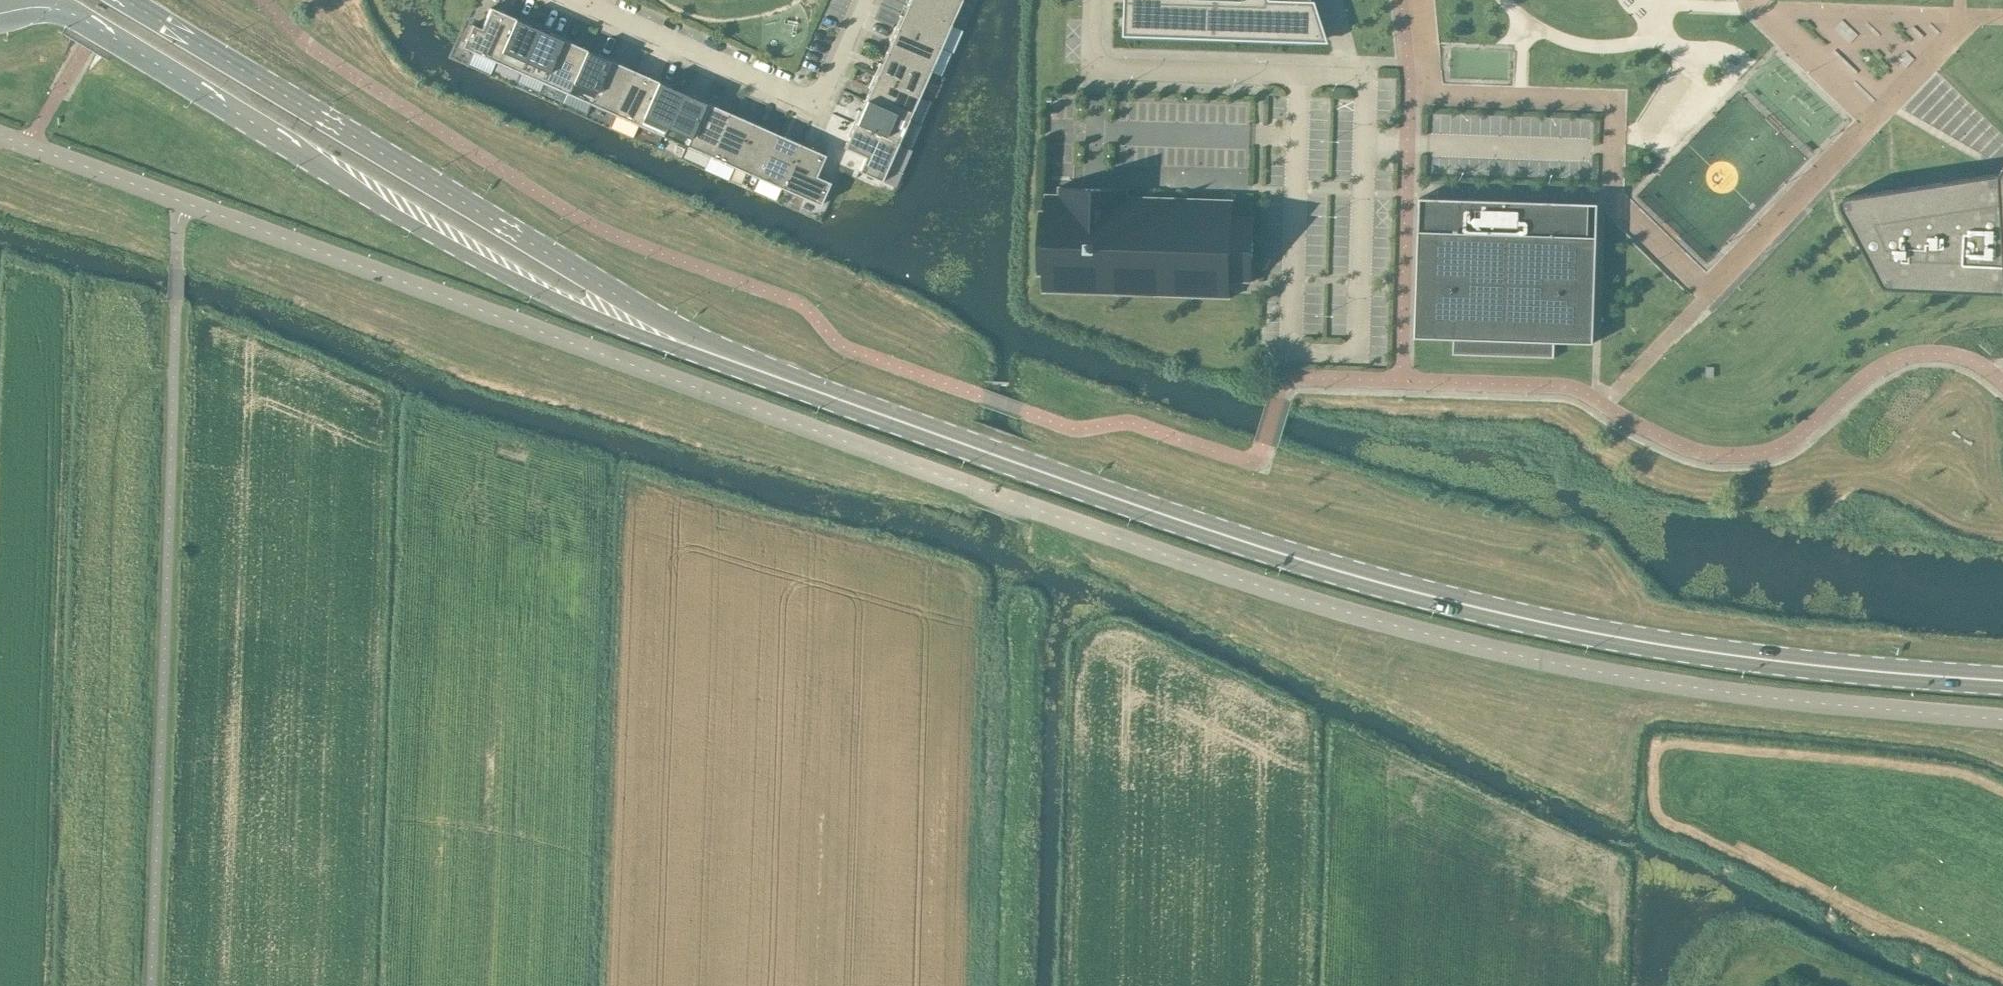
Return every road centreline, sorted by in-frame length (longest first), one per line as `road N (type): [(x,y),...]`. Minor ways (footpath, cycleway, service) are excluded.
road 1 (unclassified): [(2002,719),(1690,688),(1348,615),(1172,560),(185,201)]
road 2 (secondary): [(2002,682),(1771,664),(1569,630),(1200,527),(783,381)]
road 3 (secondary): [(53,0),(515,280),(614,325),(783,381)]
road 4 (secondary): [(783,381),(683,334),(123,0)]
road 5 (residential): [(595,6),(823,105),(866,0)]
road 6 (residential): [(1093,0),(1092,70),(1365,80)]
road 7 (unclassified): [(0,136),(185,201)]

